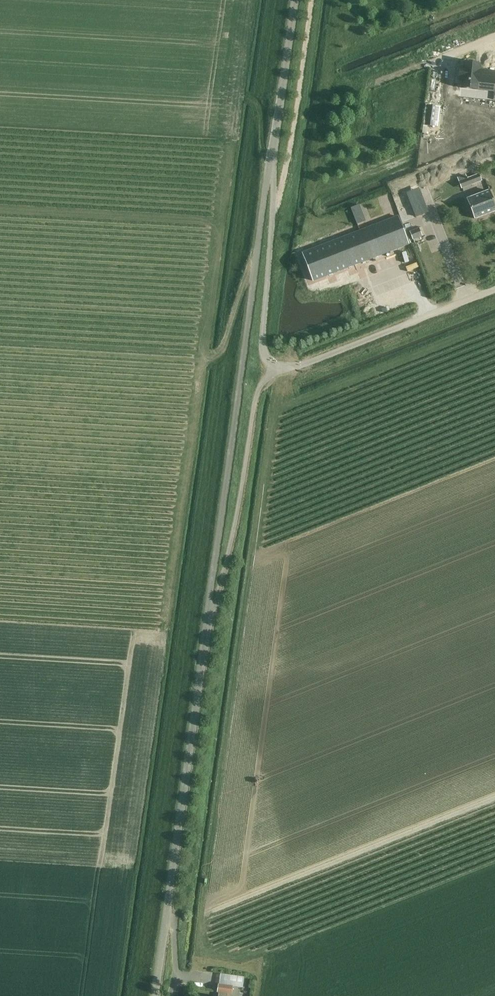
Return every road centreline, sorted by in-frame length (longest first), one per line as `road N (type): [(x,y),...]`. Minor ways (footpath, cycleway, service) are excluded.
road 1 (tertiary): [(271,157),(206,639)]
road 2 (tertiary): [(157,995),(206,639)]
road 3 (residential): [(276,367),(300,366),(494,291)]
road 4 (unclassified): [(276,367),(263,353),(271,157)]
road 5 (tertiary): [(271,157),(294,0)]
road 6 (residential): [(494,37),(379,82)]

